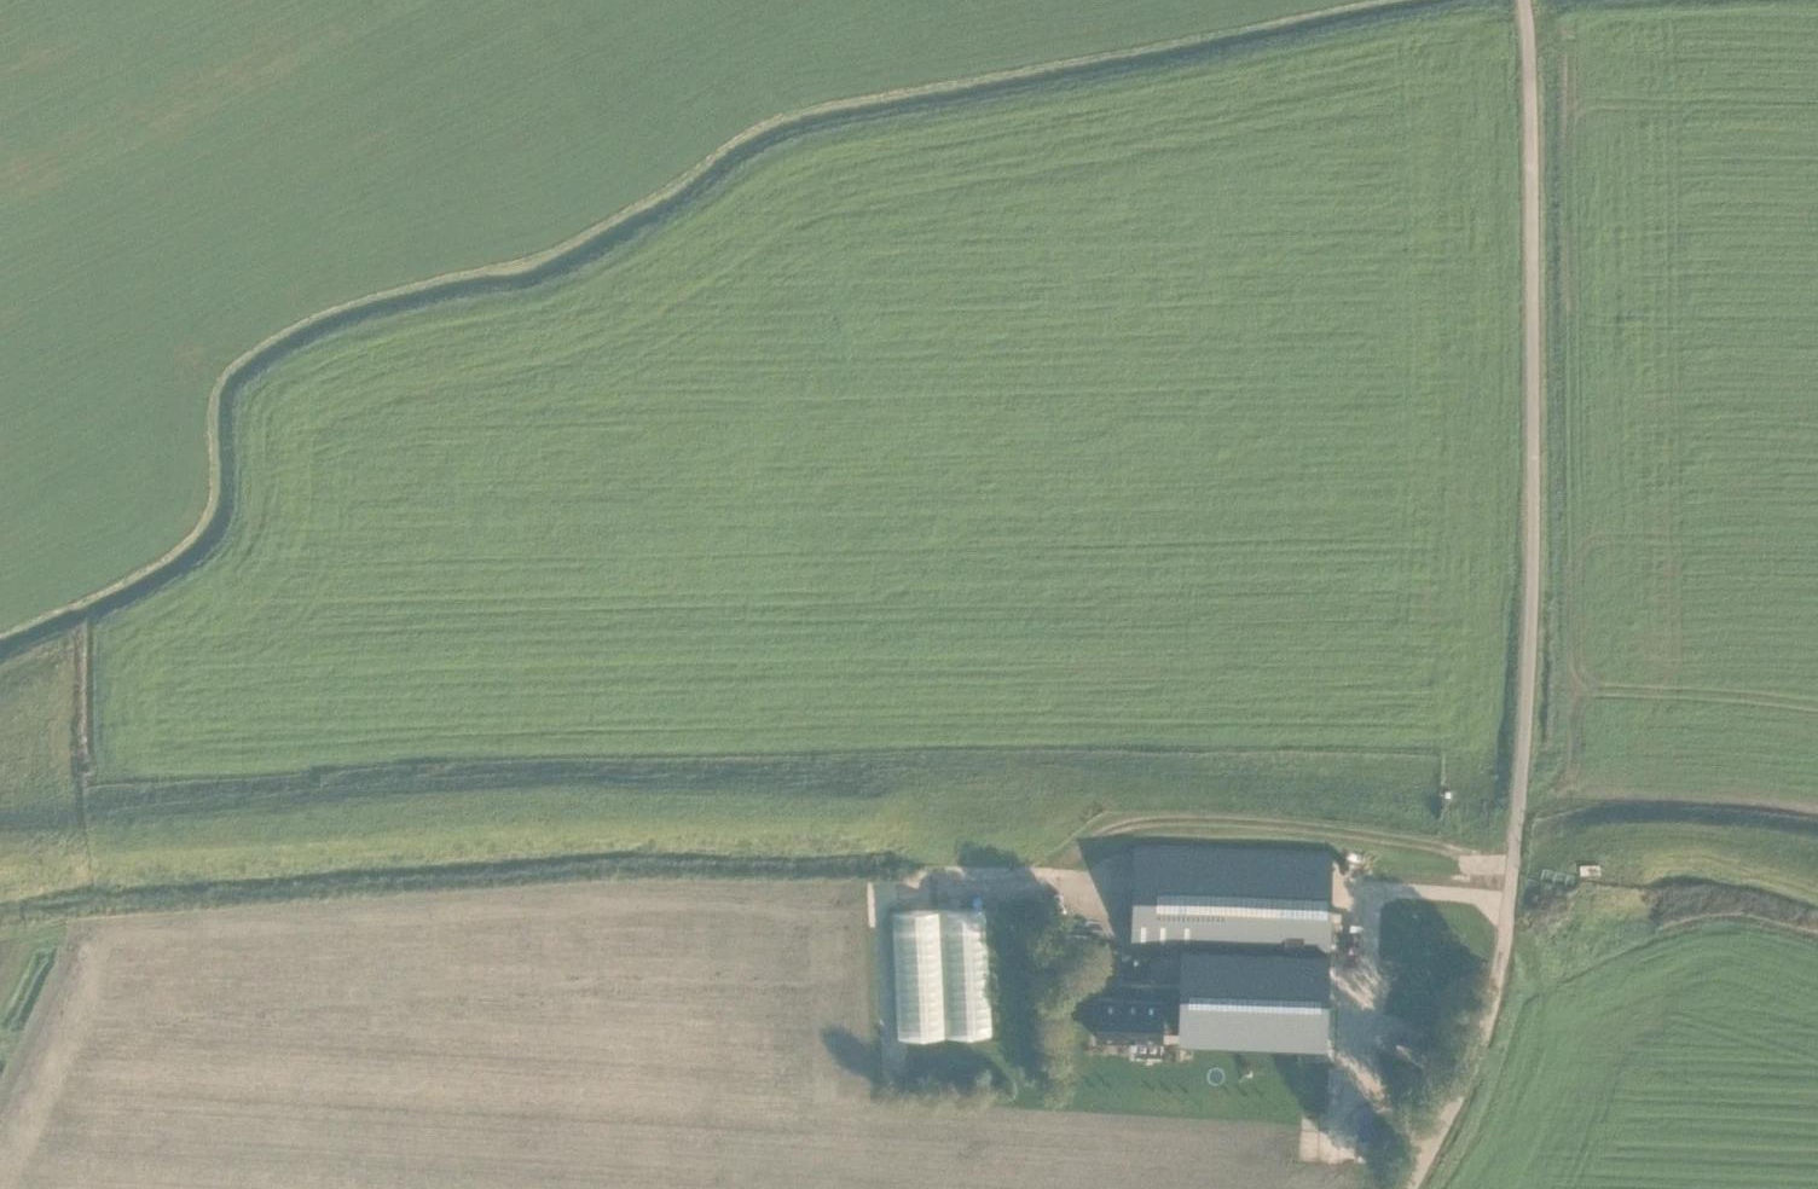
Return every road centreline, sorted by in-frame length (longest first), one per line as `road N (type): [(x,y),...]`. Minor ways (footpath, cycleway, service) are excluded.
road 1 (unclassified): [(1408,1188),(1488,1019),(1523,787),(1538,399),(1525,0)]

